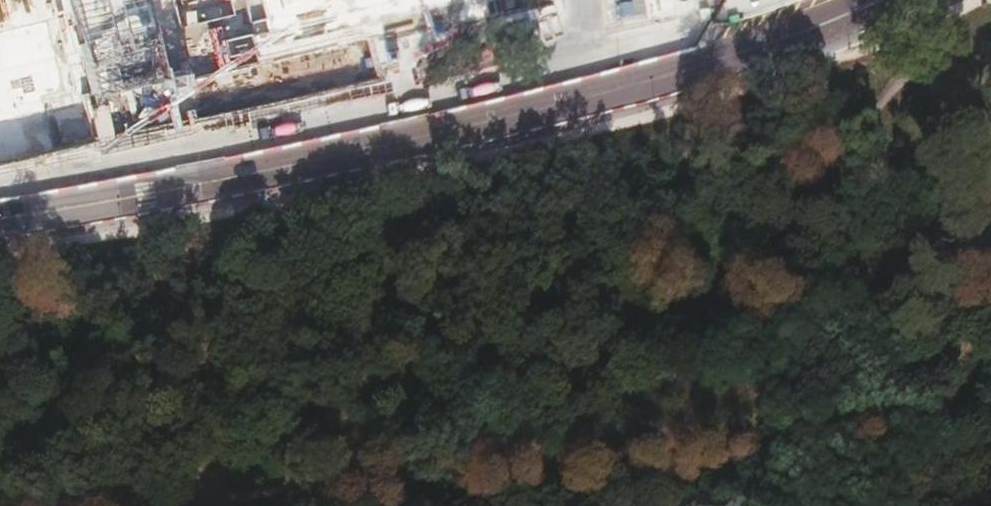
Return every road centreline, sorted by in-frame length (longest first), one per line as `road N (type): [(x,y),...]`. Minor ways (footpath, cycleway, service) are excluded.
road 1 (tertiary): [(882,0),(624,85),(347,152),(0,218)]

